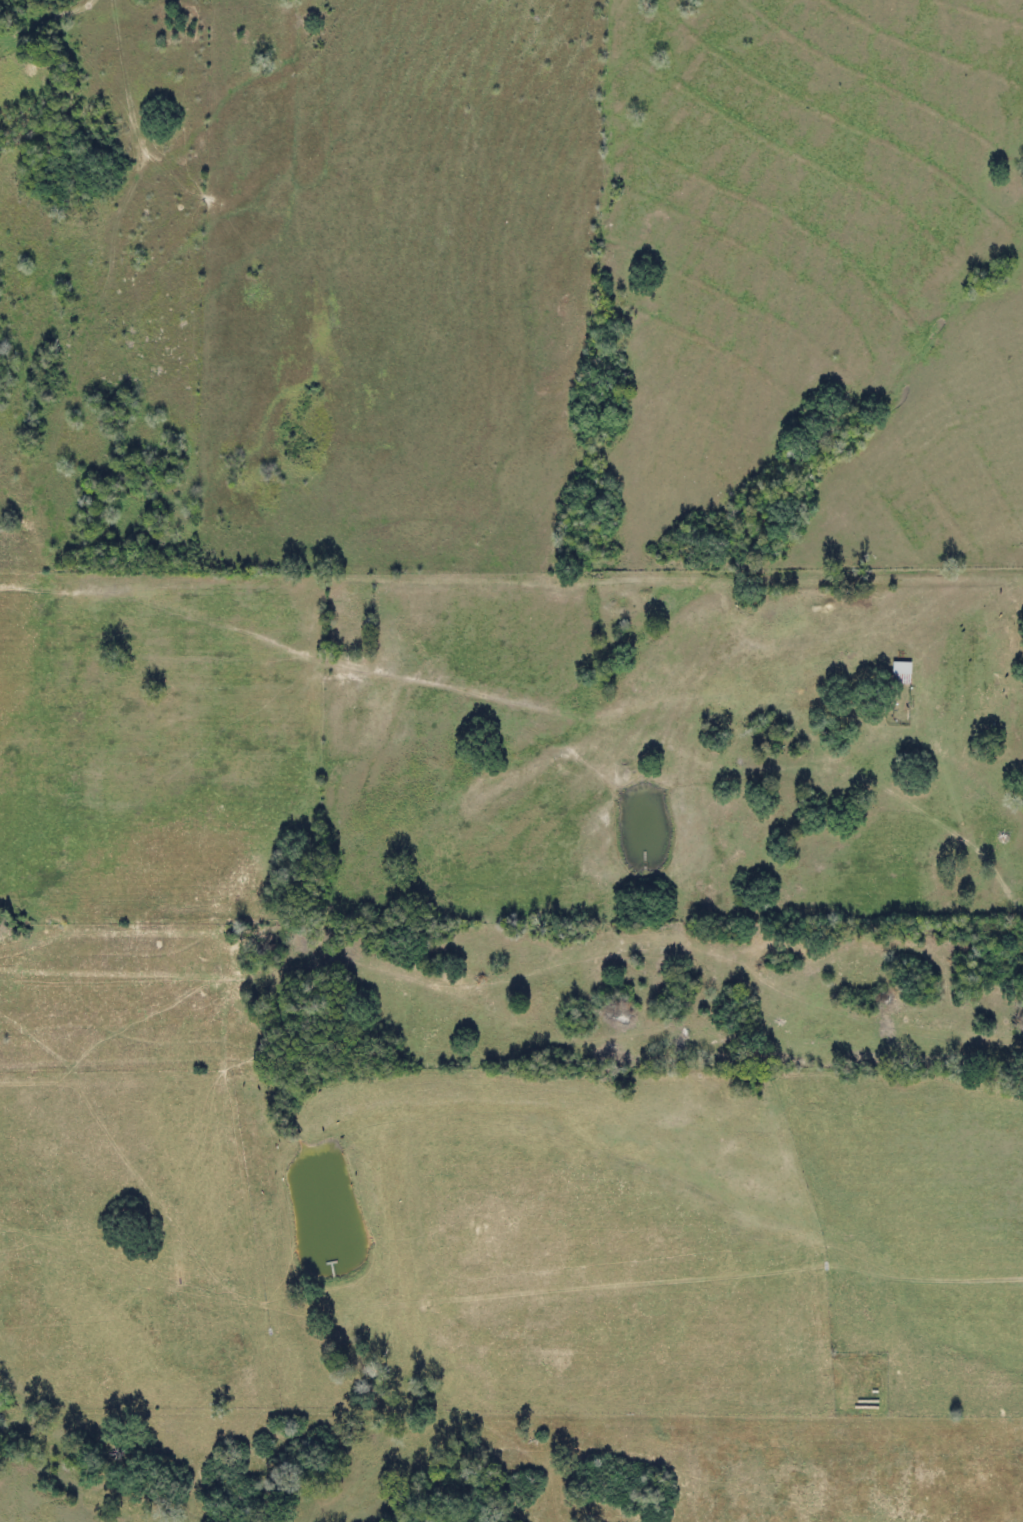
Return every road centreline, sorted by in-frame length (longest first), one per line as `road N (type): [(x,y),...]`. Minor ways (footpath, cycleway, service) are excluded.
road 1 (residential): [(635,781),(842,743),(1022,579)]

